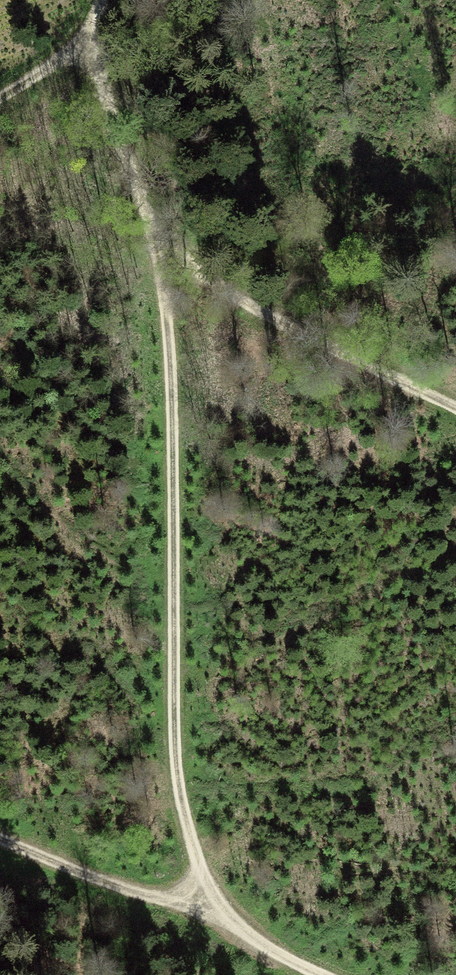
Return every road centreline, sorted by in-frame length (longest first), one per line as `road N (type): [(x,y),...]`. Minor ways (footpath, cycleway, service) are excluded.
road 1 (track): [(89,27),(110,119),(160,249),(172,761),(200,907)]
road 2 (track): [(455,411),(248,306),(160,249)]
road 3 (track): [(200,907),(150,897),(0,837)]
road 4 (track): [(323,974),(200,907)]

